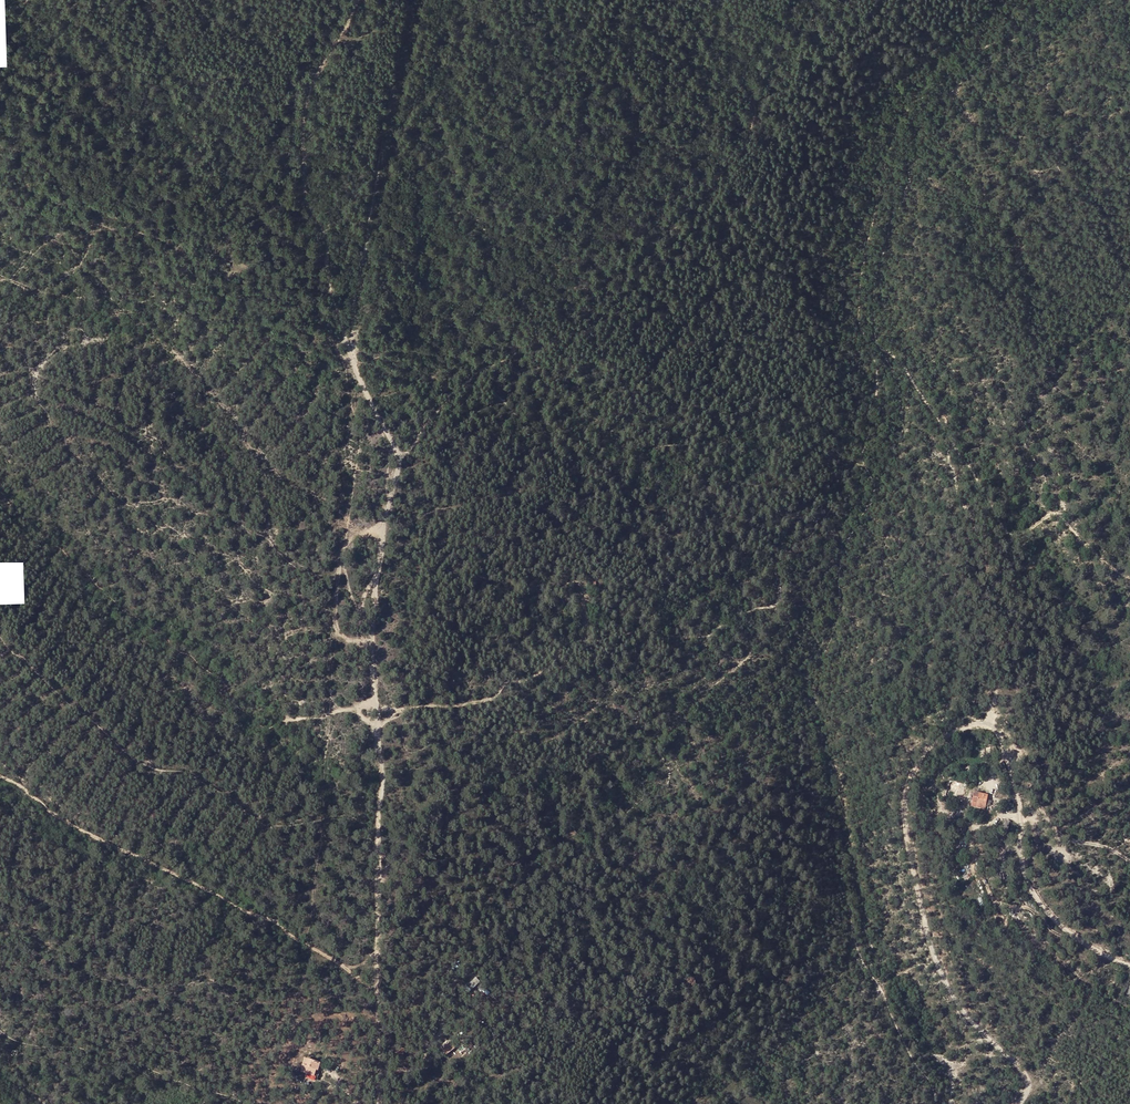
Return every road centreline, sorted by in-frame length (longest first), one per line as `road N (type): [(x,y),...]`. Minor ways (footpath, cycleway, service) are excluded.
road 1 (track): [(376,1103),(375,574),(402,458),(341,341),(326,235),(306,197),(301,129),(358,0)]
road 2 (unclassified): [(1019,1103),(1027,1077),(970,1021),(927,925),(907,819),(909,791),(937,739),(977,726),(1005,743),(1032,888),(1072,934),(1129,968)]
road 3 (track): [(1129,578),(1057,515),(1010,535),(903,364),(862,332)]

